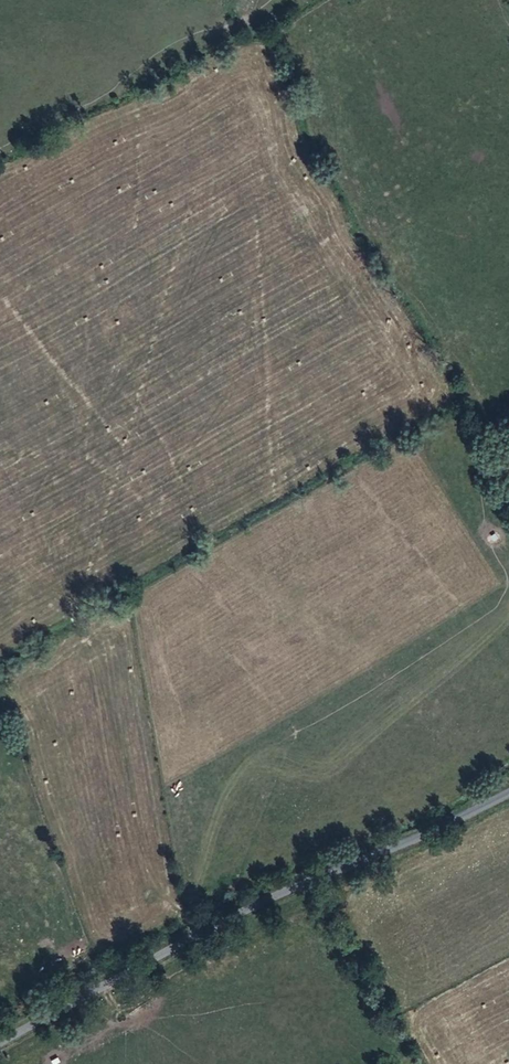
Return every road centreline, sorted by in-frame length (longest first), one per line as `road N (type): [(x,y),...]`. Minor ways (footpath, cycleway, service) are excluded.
road 1 (unclassified): [(0,1040),(221,918),(508,781)]

